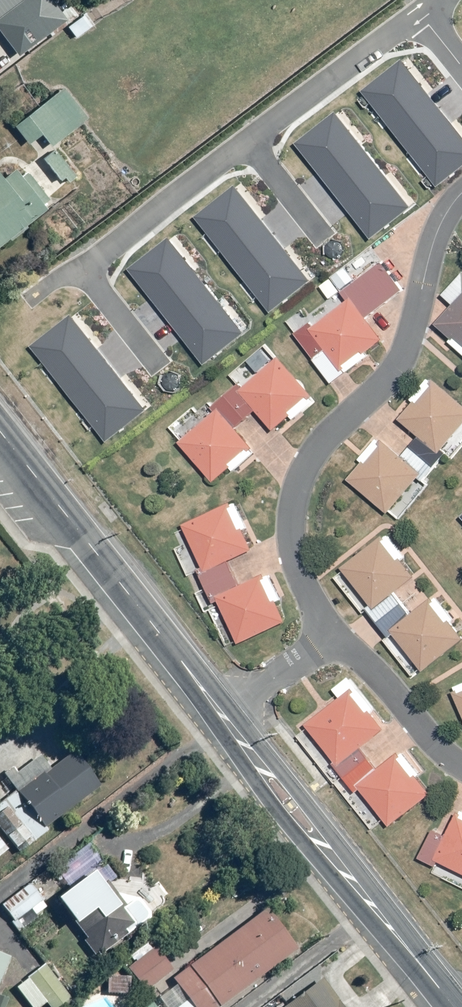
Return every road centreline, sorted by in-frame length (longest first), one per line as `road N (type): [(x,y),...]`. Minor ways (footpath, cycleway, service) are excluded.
road 1 (residential): [(461,195),(432,247),(398,369),(312,456),(295,496),(296,555),(331,633)]
road 2 (residential): [(70,275),(422,12)]
road 3 (tertiary): [(443,1006),(225,718)]
road 4 (tertiary): [(225,718),(0,438)]
road 5 (residential): [(331,633),(441,755),(461,767)]
road 6 (residential): [(225,718),(331,633)]

